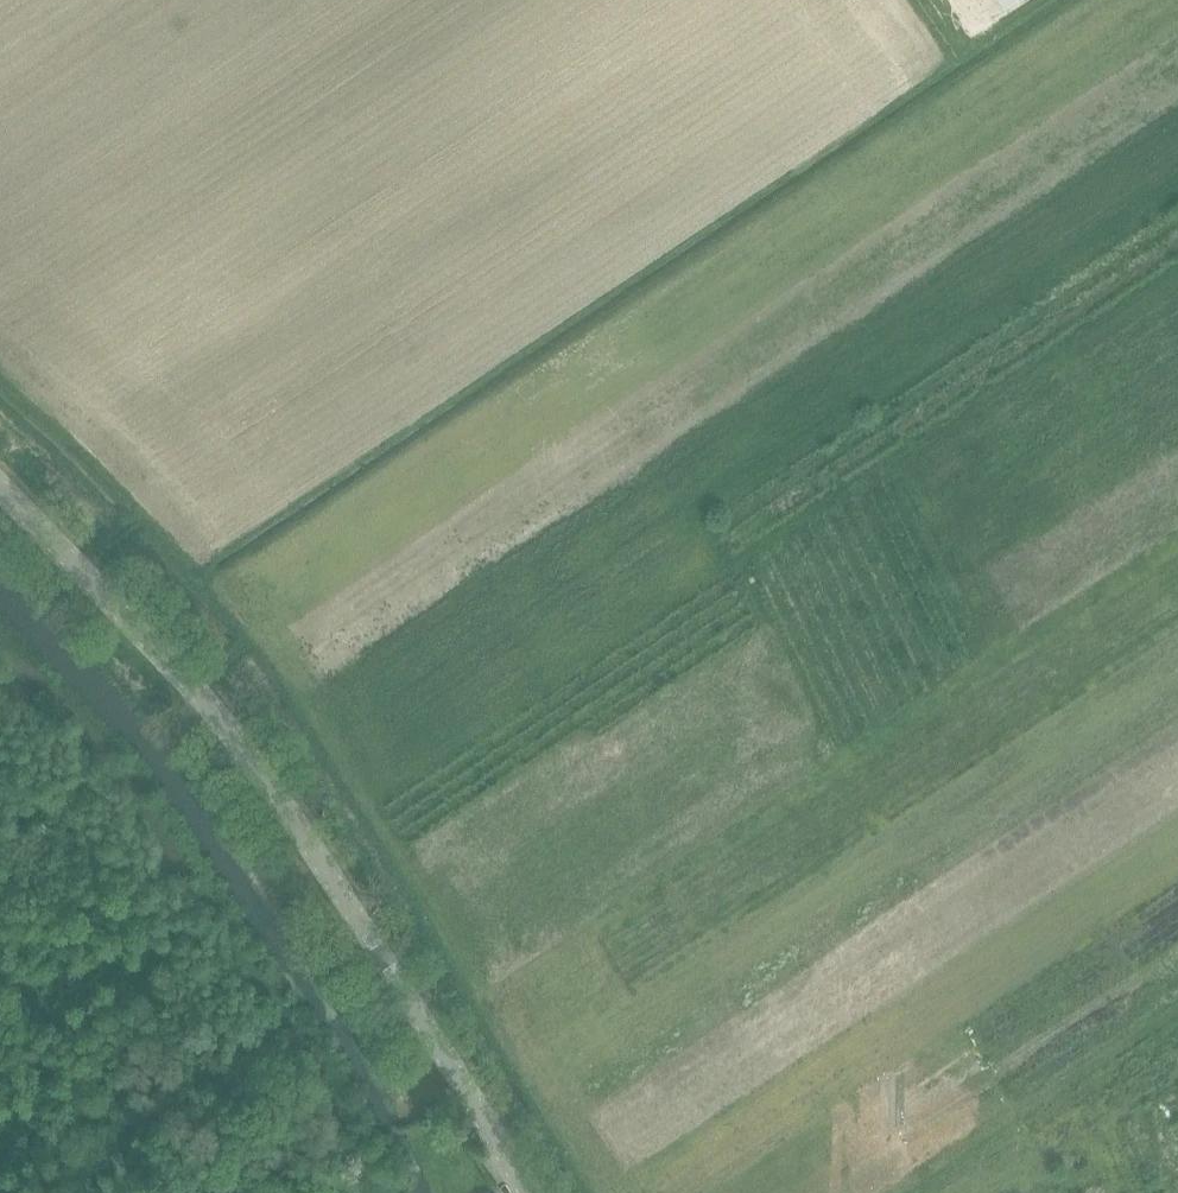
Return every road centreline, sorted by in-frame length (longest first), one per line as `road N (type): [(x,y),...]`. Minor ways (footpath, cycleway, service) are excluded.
road 1 (unclassified): [(524,1192),(328,868),(108,595),(0,493)]

